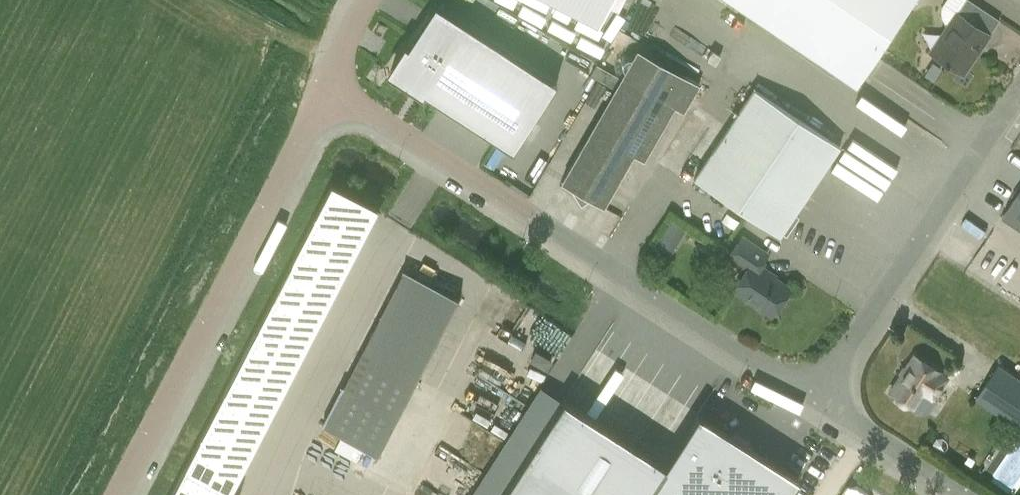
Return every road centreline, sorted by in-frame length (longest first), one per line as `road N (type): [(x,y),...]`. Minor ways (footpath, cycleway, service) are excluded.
road 1 (unclassified): [(818,407),(326,93)]
road 2 (unclassified): [(118,494),(326,93)]
road 3 (unclassified): [(818,407),(1019,101)]
road 4 (unclassified): [(959,494),(818,407)]

